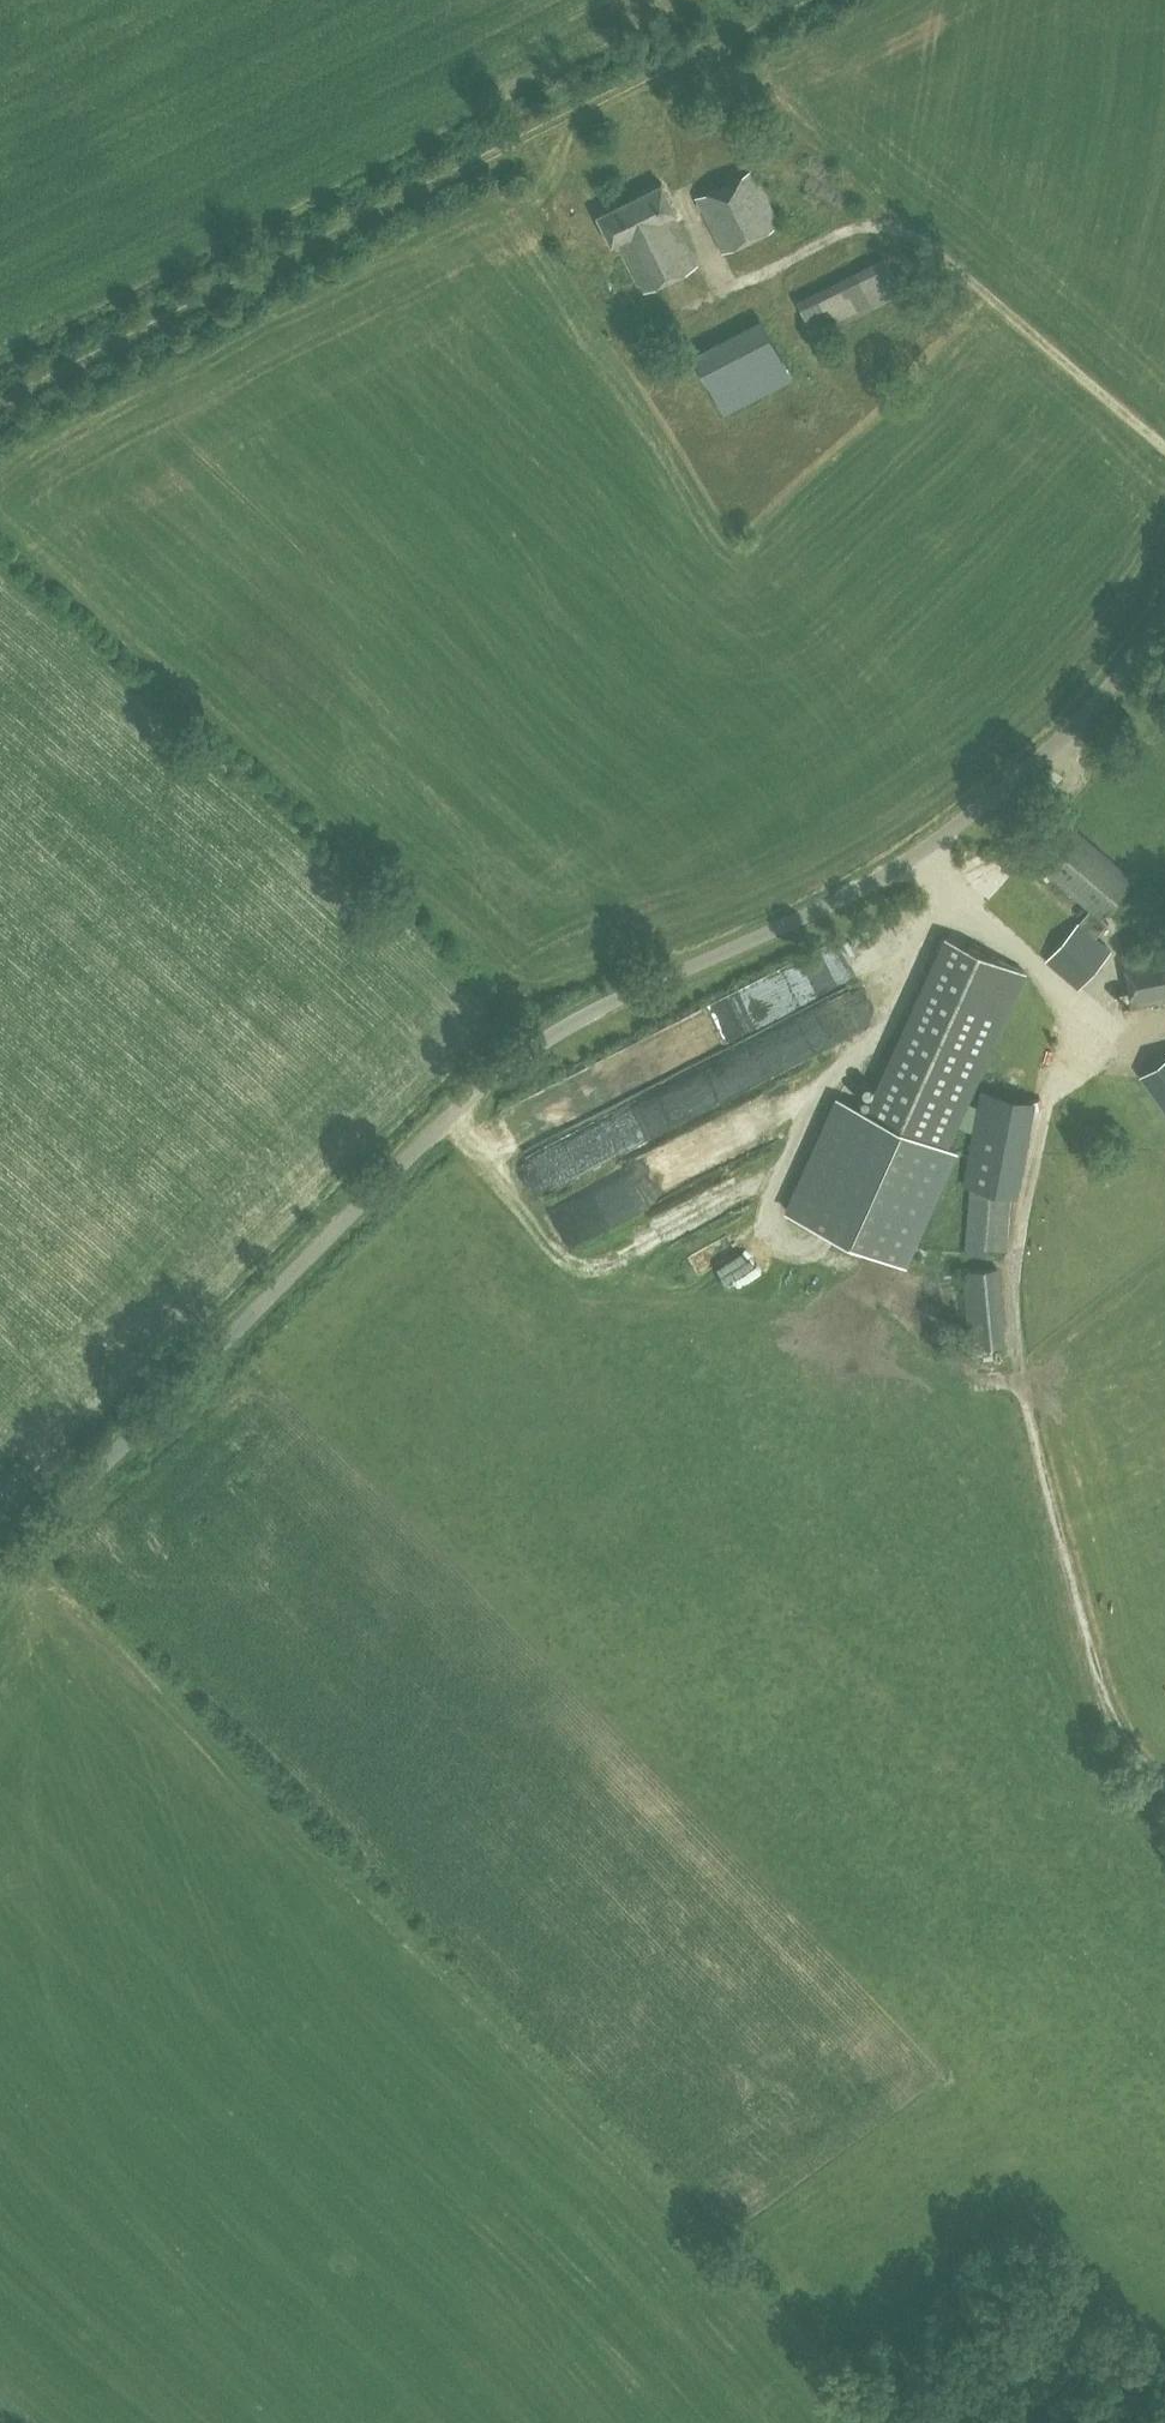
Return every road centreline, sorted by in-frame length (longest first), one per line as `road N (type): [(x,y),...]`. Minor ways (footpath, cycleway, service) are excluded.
road 1 (unclassified): [(0,1568),(487,1081),(582,1016),(903,864),(1077,722),(1113,686),(1164,609)]
road 2 (track): [(0,400),(792,1)]

